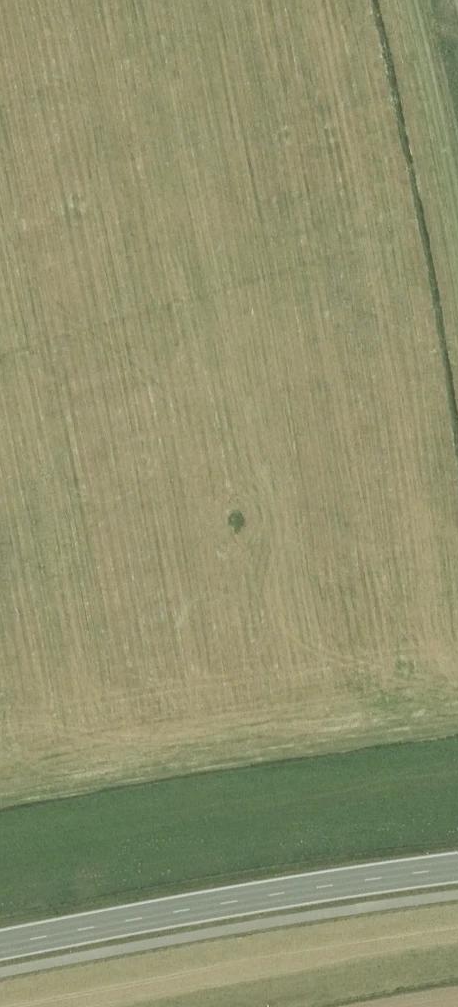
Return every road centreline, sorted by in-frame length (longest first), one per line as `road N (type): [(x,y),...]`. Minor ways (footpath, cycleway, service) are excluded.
road 1 (secondary): [(457,862),(0,939)]

